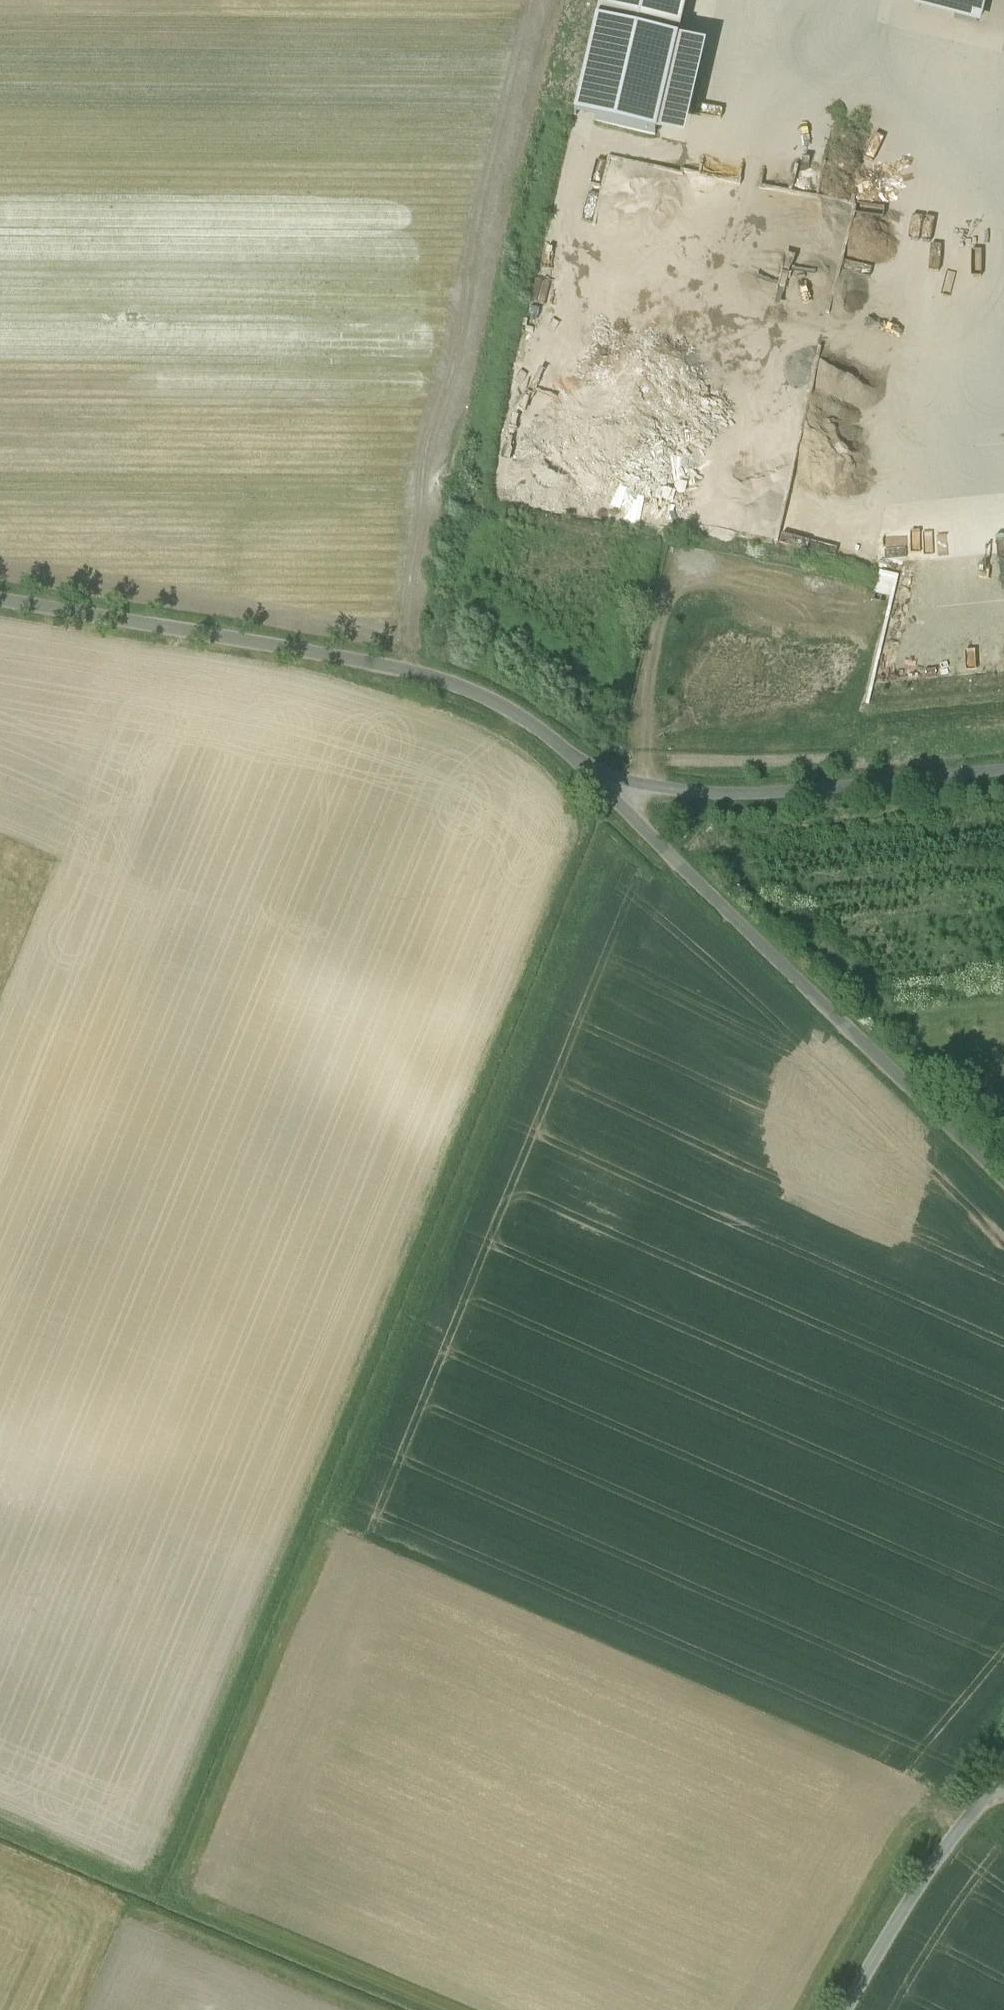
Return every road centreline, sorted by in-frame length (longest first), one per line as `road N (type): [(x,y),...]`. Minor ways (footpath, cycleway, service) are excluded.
road 1 (unclassified): [(0,597),(418,672),(507,707),(575,757)]
road 2 (unclassified): [(1003,1180),(575,757)]
road 3 (unclassified): [(575,757),(626,779),(727,786),(1003,764)]
road 4 (unclassified): [(842,2009),(912,1891),(1000,1780)]

